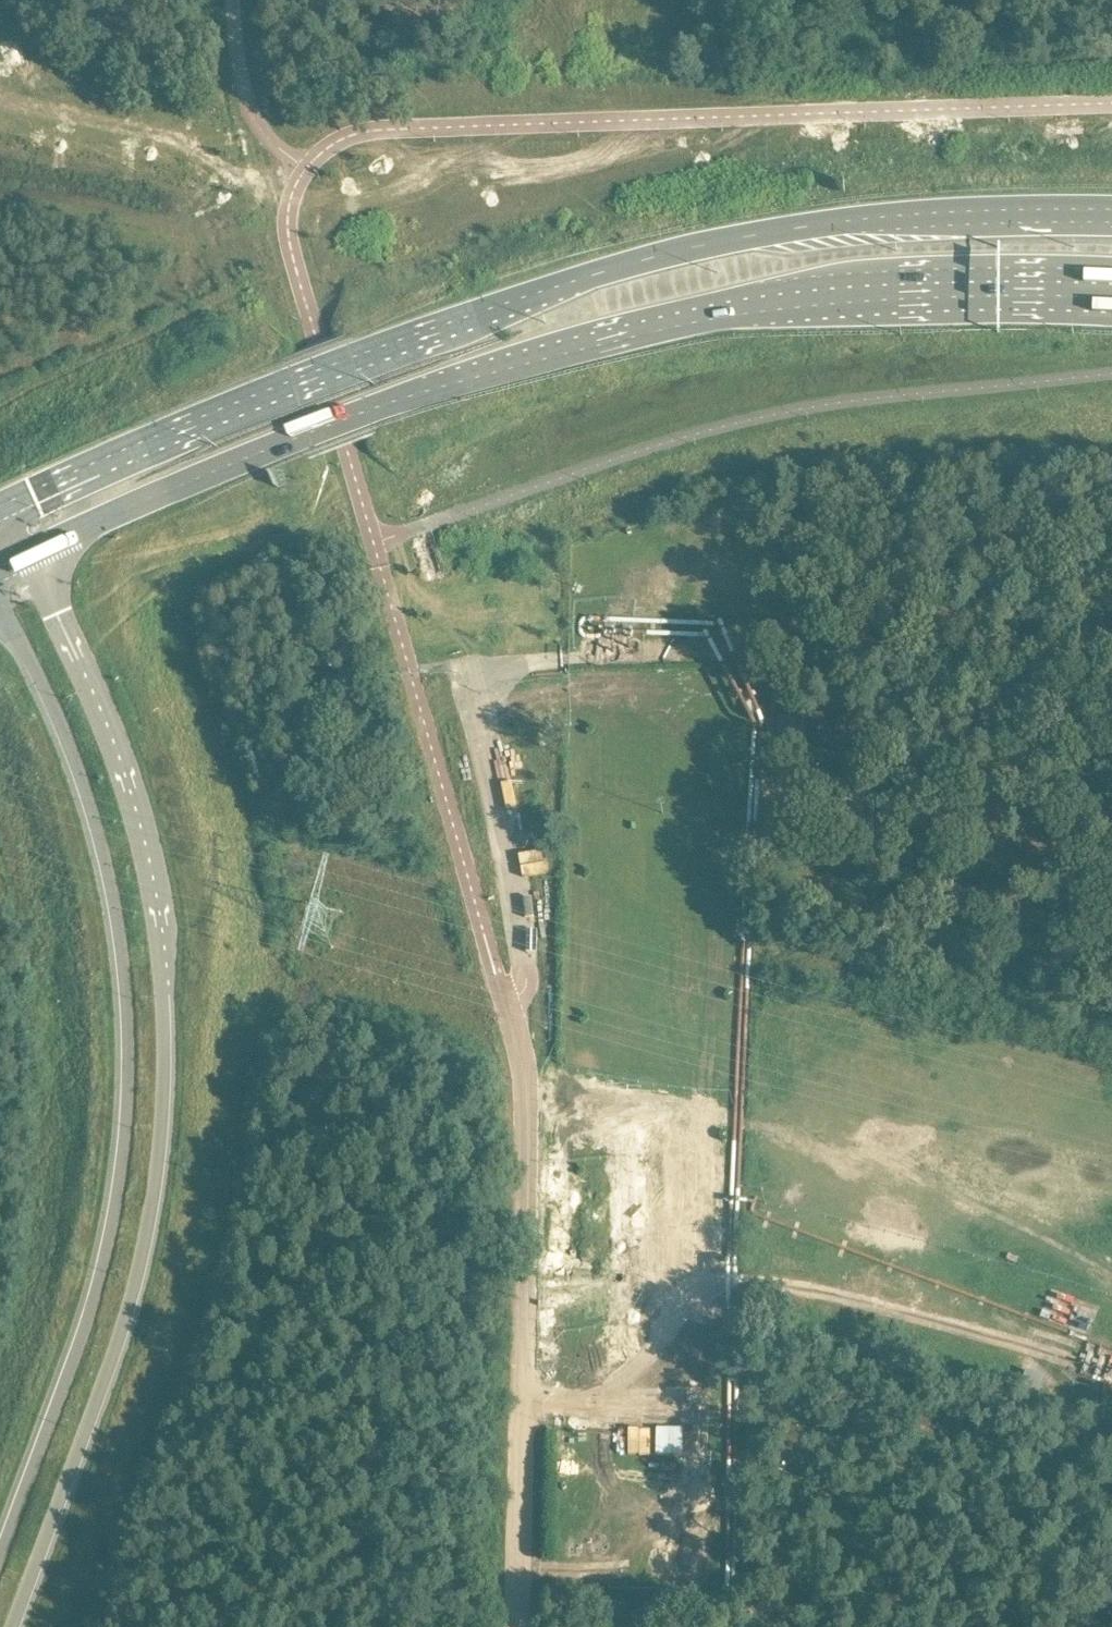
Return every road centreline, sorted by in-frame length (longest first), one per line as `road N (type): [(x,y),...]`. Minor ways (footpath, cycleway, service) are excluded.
road 1 (primary): [(1111,219),(911,218),(799,229),(620,273),(438,327),(0,505)]
road 2 (primary): [(31,552),(310,439),(633,333),(804,304),(1111,299)]
road 3 (unclassified): [(13,1626),(129,1305),(156,1170),(164,1063),(161,954),(144,841),(106,721),(31,552)]
road 4 (unclassified): [(0,607),(45,692),(94,822),(118,927),(129,1052),(114,1208),(97,1289),(0,1559)]
road 5 (unclassified): [(517,1626),(526,1111),(504,1005),(522,992),(526,969),(469,679)]

